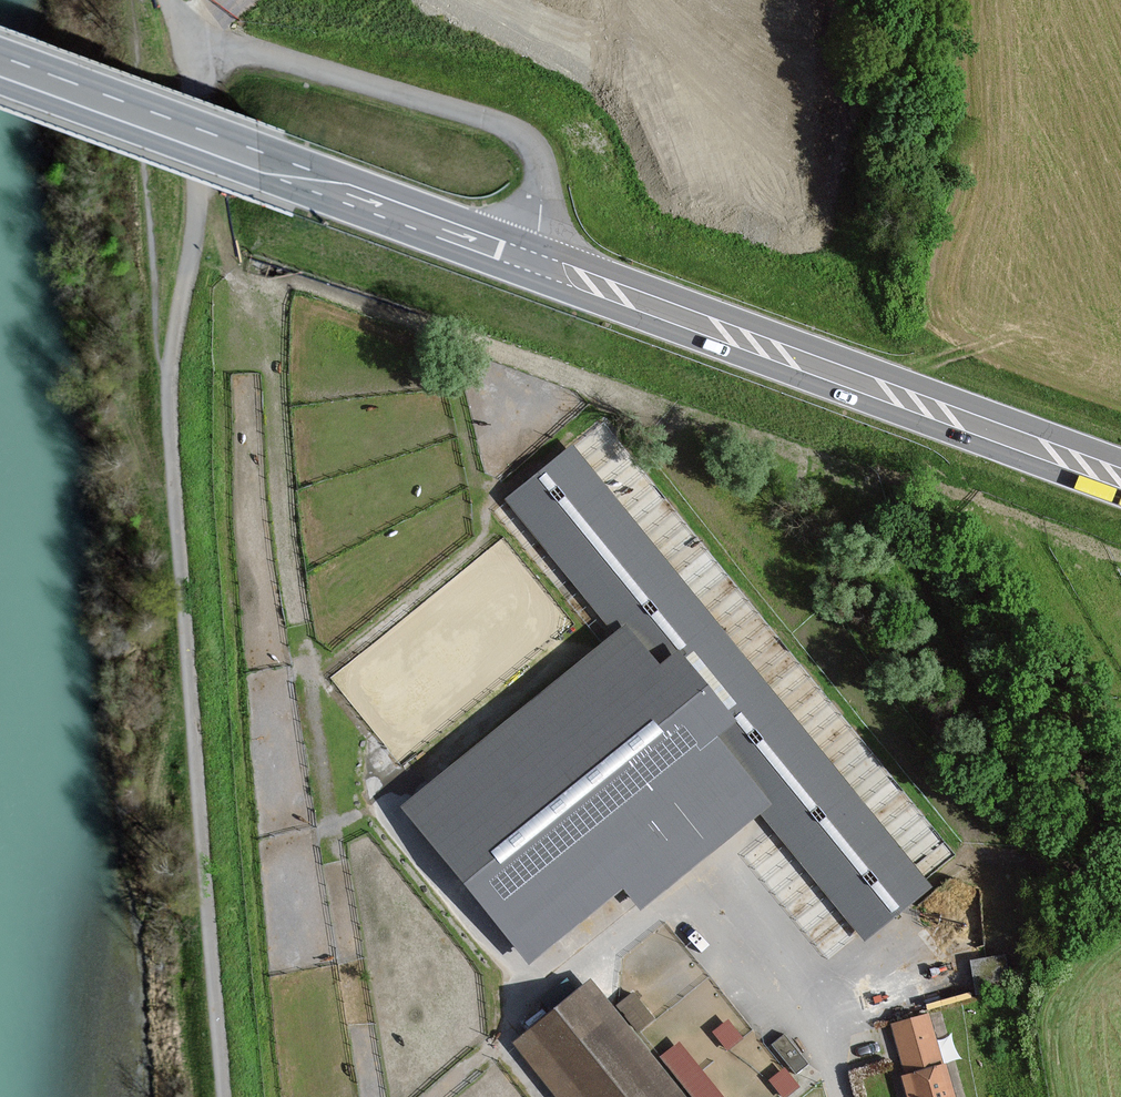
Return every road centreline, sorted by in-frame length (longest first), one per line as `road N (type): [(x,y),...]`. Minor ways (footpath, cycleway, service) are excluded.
road 1 (track): [(917,765),(745,556),(579,374),(291,274),(277,343),(301,615),(348,950)]
road 2 (primary): [(1120,480),(0,66)]
road 3 (track): [(534,265),(541,171),(520,135),(185,33)]
road 4 (track): [(495,460),(483,541),(310,680)]

